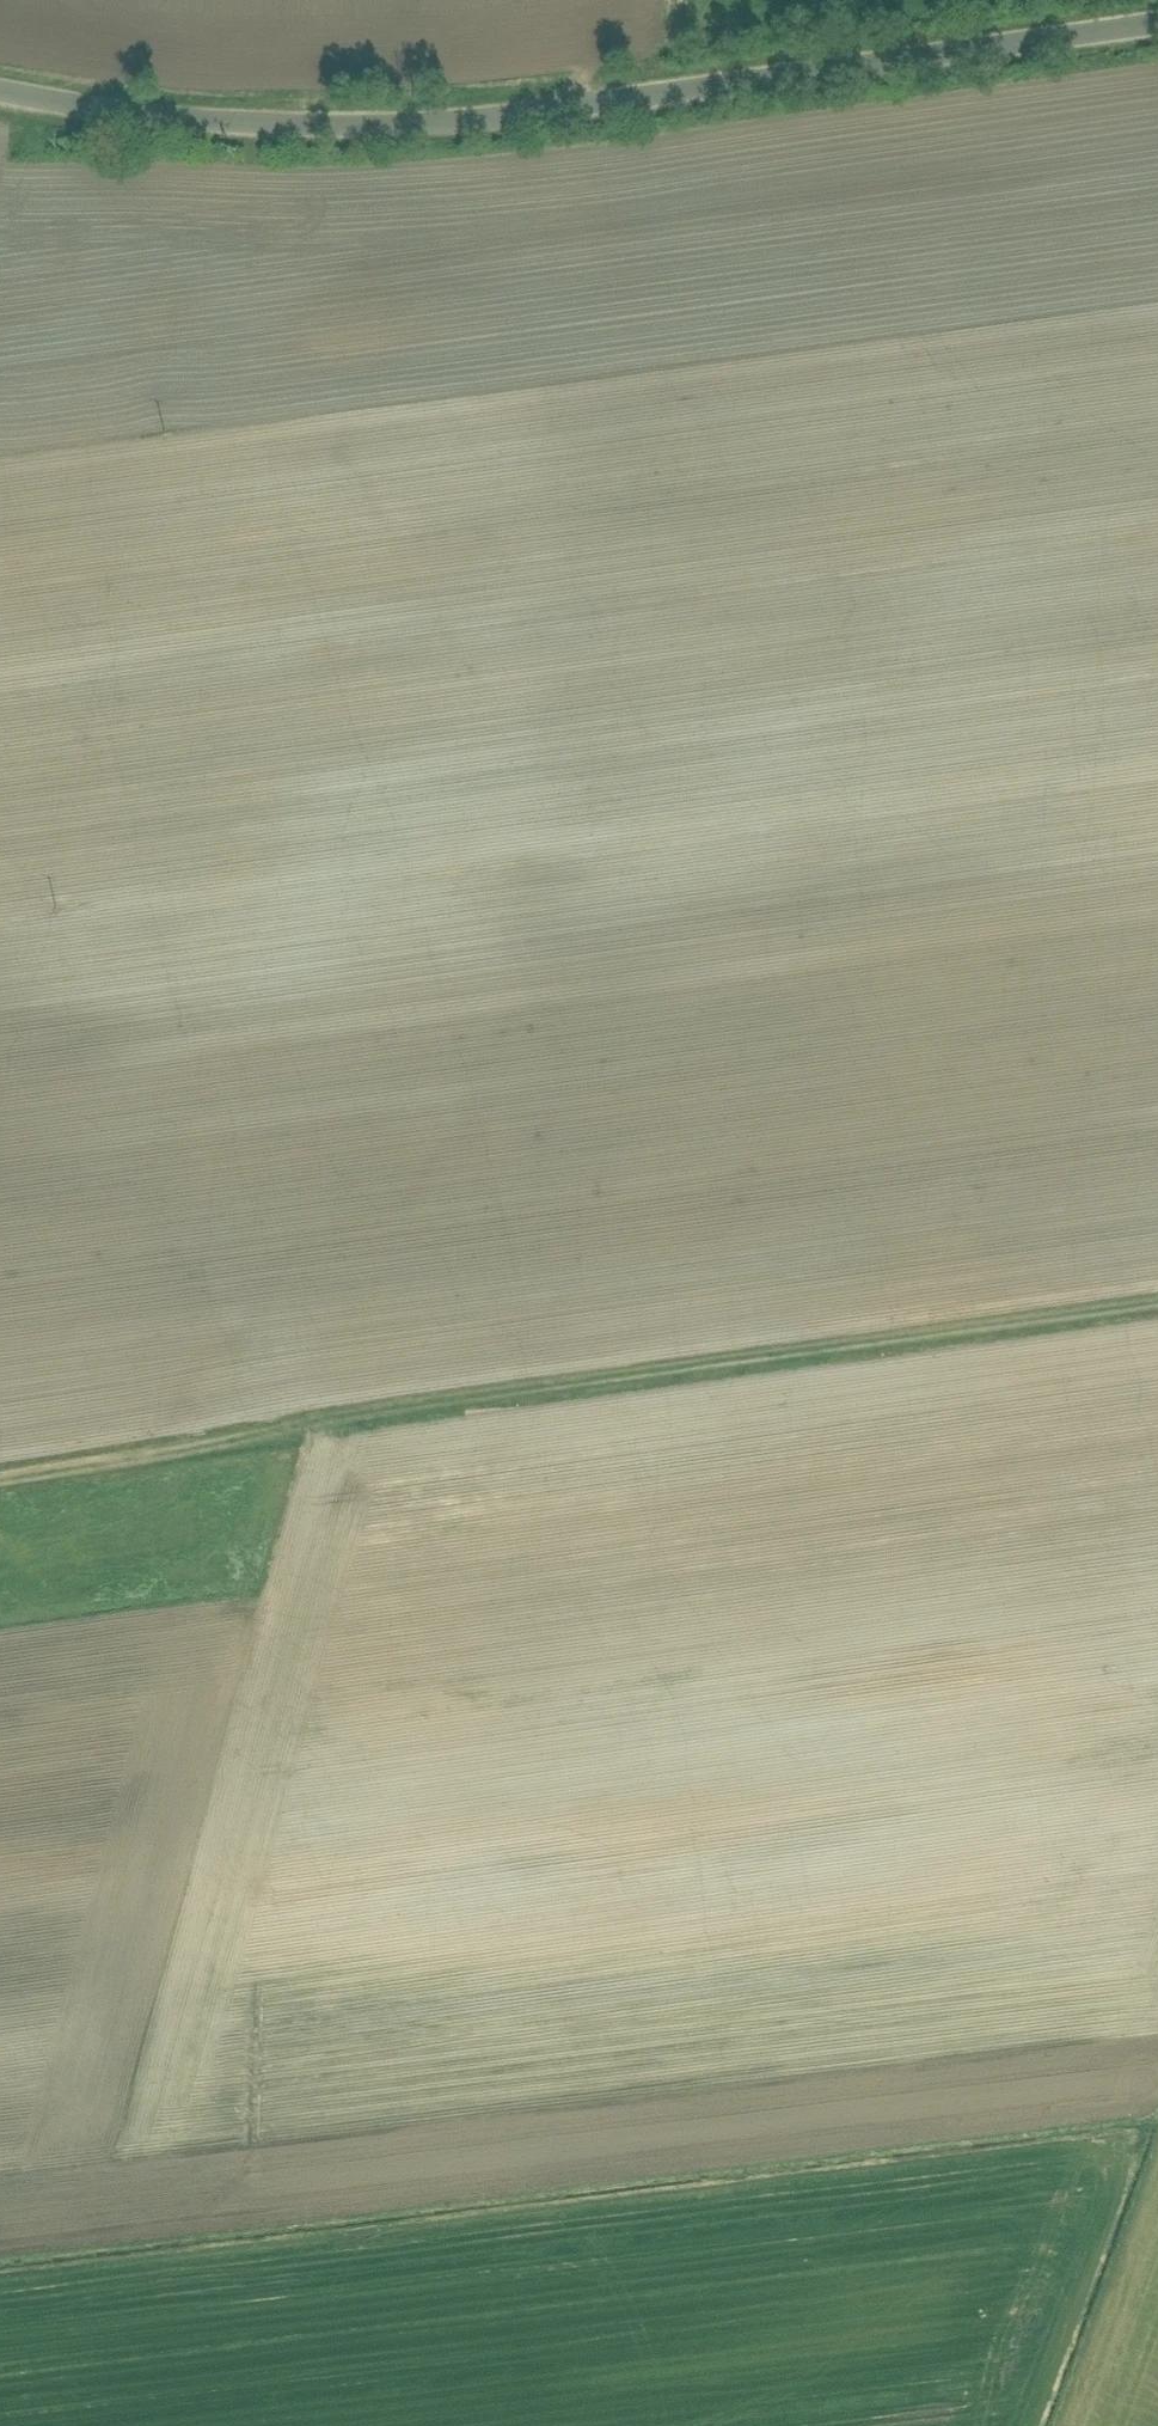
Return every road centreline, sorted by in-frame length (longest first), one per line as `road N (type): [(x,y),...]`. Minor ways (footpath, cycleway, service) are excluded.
road 1 (track): [(0,1477),(333,1418),(1157,1302)]
road 2 (unclassified): [(0,94),(244,129),(459,128),(1157,30)]

